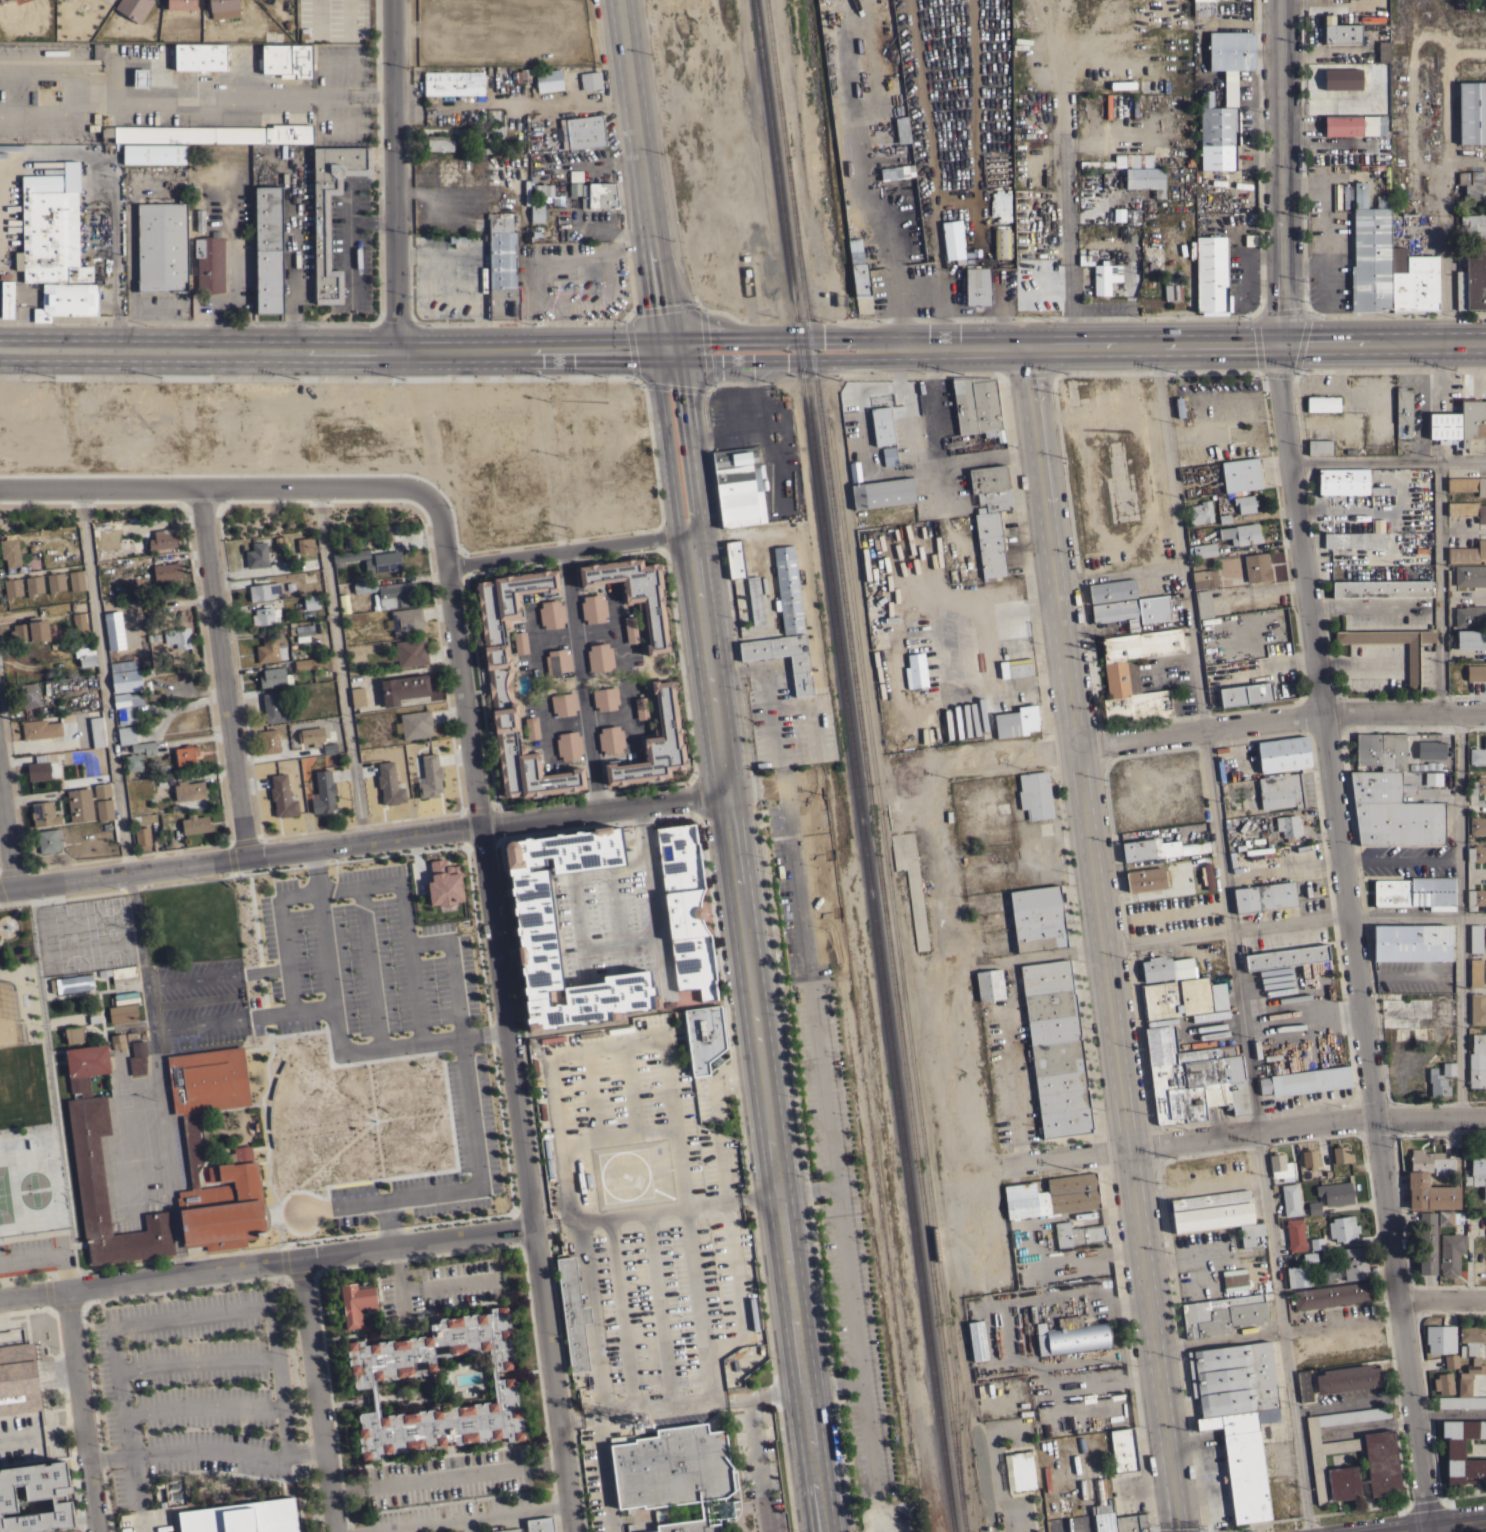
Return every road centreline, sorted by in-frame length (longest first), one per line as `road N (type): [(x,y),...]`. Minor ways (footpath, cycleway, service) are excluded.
road 1 (residential): [(1275,0),(1273,346),(1430,1531)]
road 2 (residential): [(1018,347),(1080,749),(1180,1531)]
road 3 (residential): [(573,1531),(446,564),(435,507),(421,494)]
road 4 (primary): [(823,1531),(725,790)]
road 5 (residential): [(725,790),(0,889)]
road 6 (primary): [(0,347),(669,347)]
road 7 (residential): [(894,776),(1322,714),(1485,714)]
road 8 (primary): [(898,347),(1485,342)]
road 9 (residential): [(0,1296),(533,1227)]
road 10 (residential): [(968,1170),(1375,1115),(1485,1114)]
road 11 (primary): [(669,347),(725,790)]
road 12 (residential): [(421,494),(403,487),(0,488)]
road 13 (residential): [(247,854),(201,489)]
road 14 (primary): [(669,347),(621,0)]
road 15 (residential): [(397,348),(390,0)]
road 16 (residential): [(335,1531),(296,1260)]
road 17 (residential): [(1447,343),(1446,79)]
road 18 (residential): [(446,564),(693,531)]
road 19 (residential): [(97,1531),(66,1288)]
road 20 (primary): [(669,347),(707,360),(881,358),(898,347)]
road 21 (primary): [(898,347),(880,336),(704,337),(669,347)]

